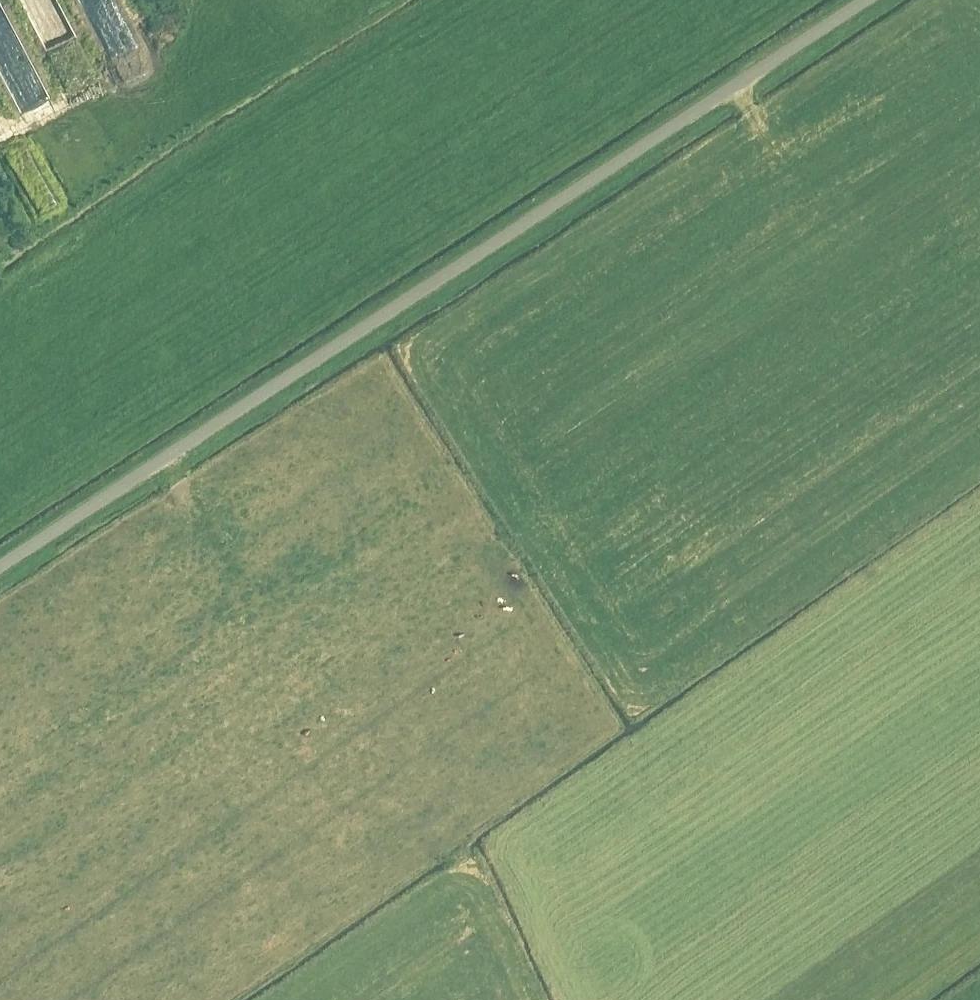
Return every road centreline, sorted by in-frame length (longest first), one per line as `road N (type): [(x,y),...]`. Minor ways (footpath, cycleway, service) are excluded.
road 1 (unclassified): [(0,565),(868,0)]

